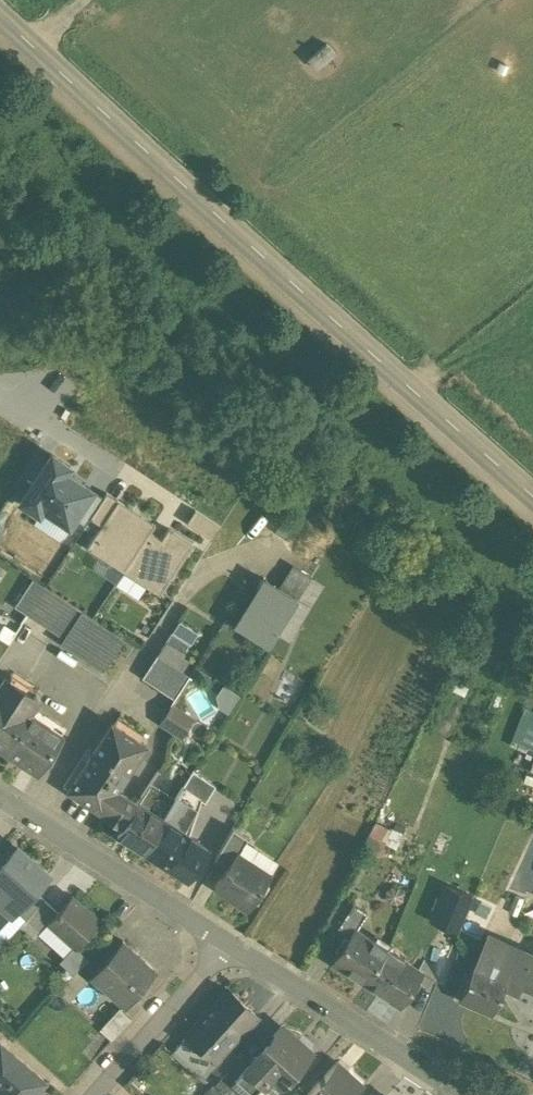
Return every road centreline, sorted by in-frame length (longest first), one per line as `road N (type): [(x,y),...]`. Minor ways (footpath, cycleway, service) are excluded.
road 1 (secondary): [(532,495),(0,18)]
road 2 (residential): [(461,1094),(217,936)]
road 3 (residential): [(217,936),(0,794)]
road 4 (residential): [(82,1094),(217,936)]

